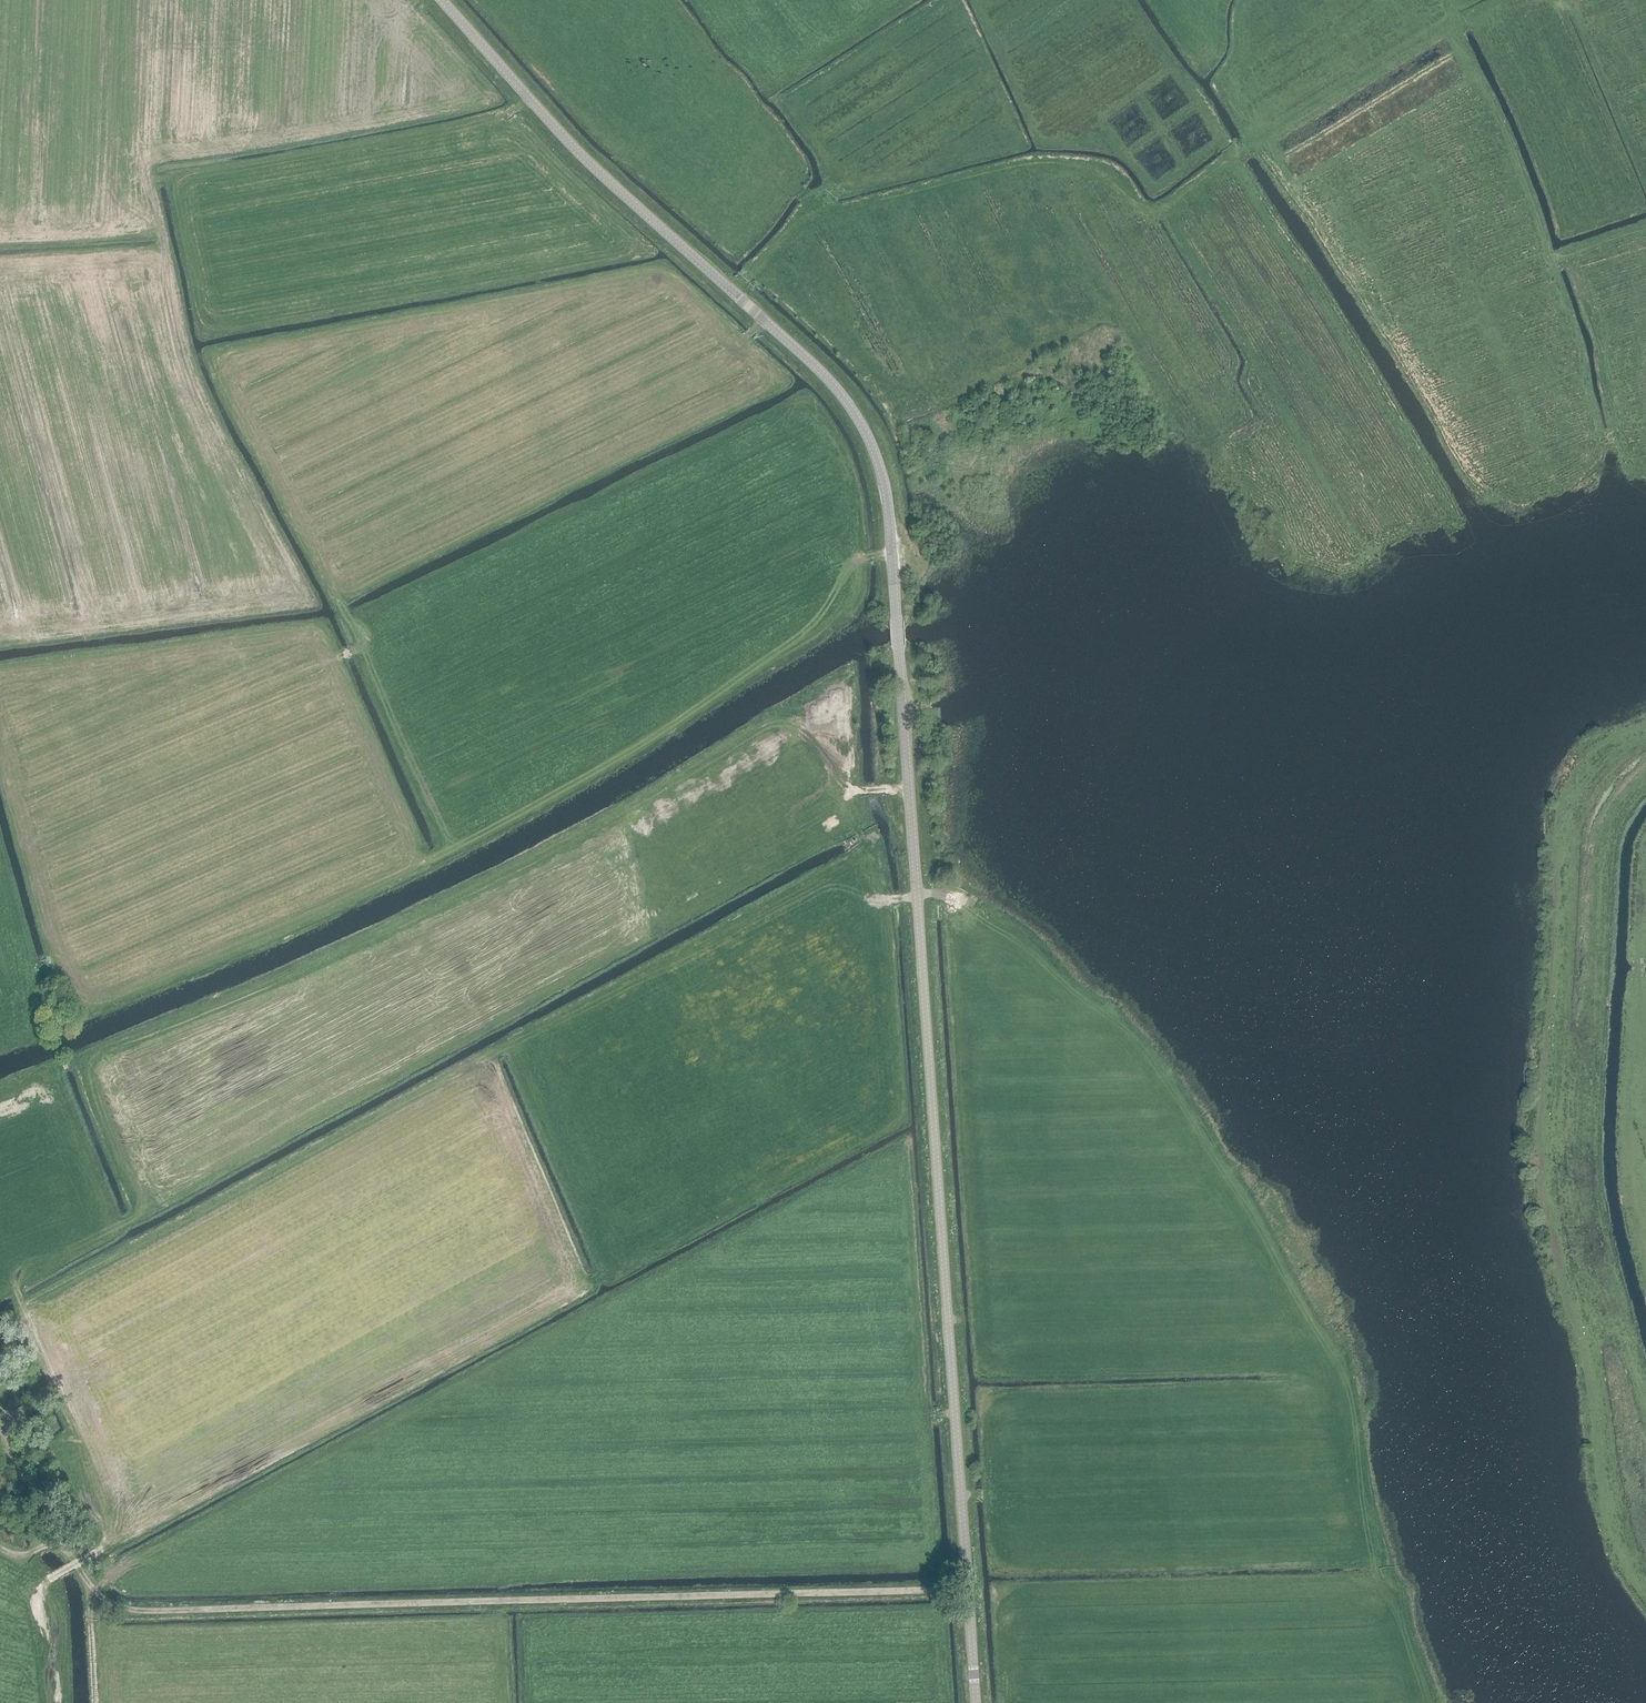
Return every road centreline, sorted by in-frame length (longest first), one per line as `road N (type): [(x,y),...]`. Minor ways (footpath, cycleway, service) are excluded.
road 1 (tertiary): [(974,1702),(905,704),(877,459),(822,373),(567,142),(440,0)]
road 2 (track): [(966,1587),(127,1613),(102,1600),(1,1447)]

